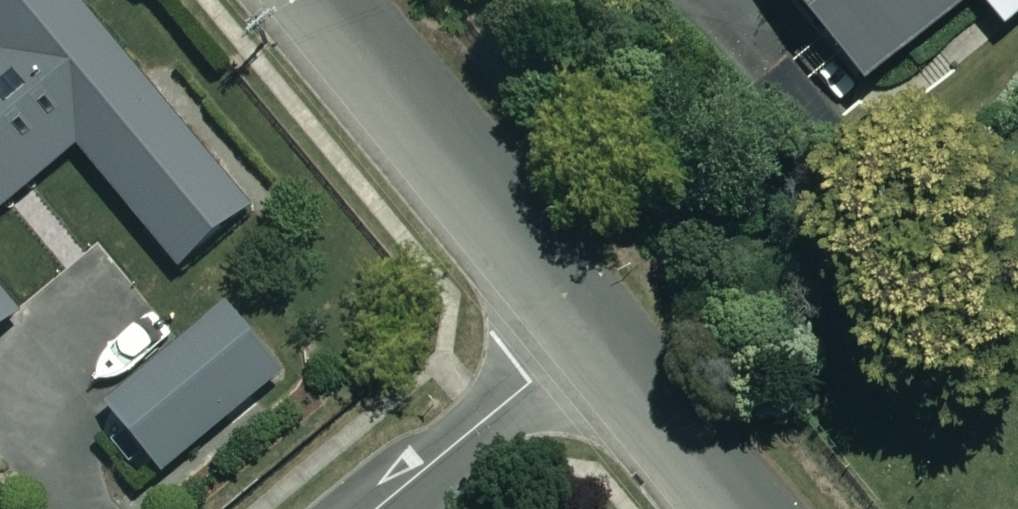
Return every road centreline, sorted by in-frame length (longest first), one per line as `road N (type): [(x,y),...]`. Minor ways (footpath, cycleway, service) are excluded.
road 1 (residential): [(598,328),(328,0)]
road 2 (residential): [(378,508),(598,328)]
road 3 (residential): [(750,508),(598,328)]

